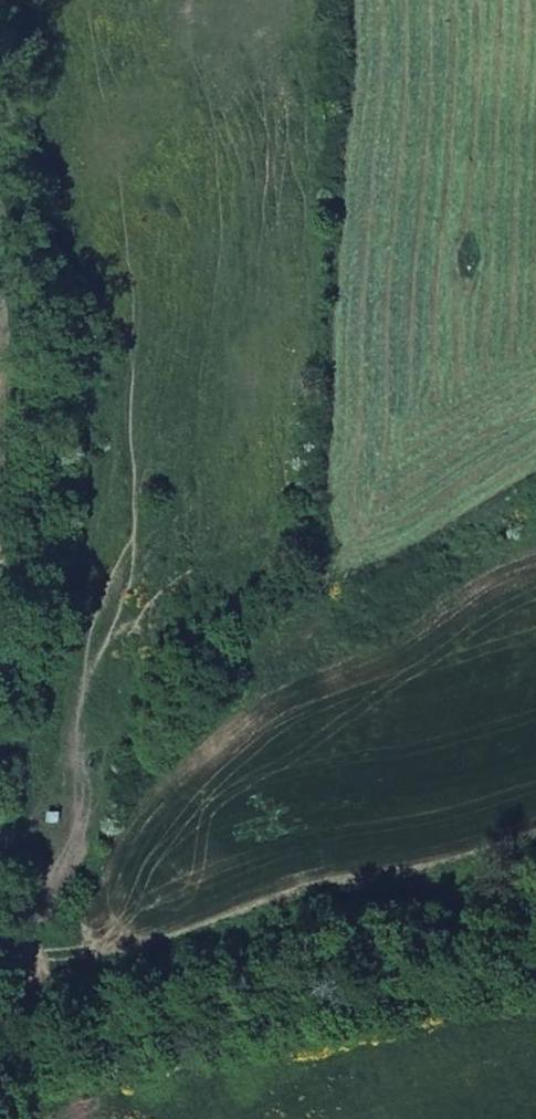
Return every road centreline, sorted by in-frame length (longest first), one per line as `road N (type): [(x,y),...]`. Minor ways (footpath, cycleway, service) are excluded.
road 1 (track): [(535,1033),(122,1054),(14,1039)]

